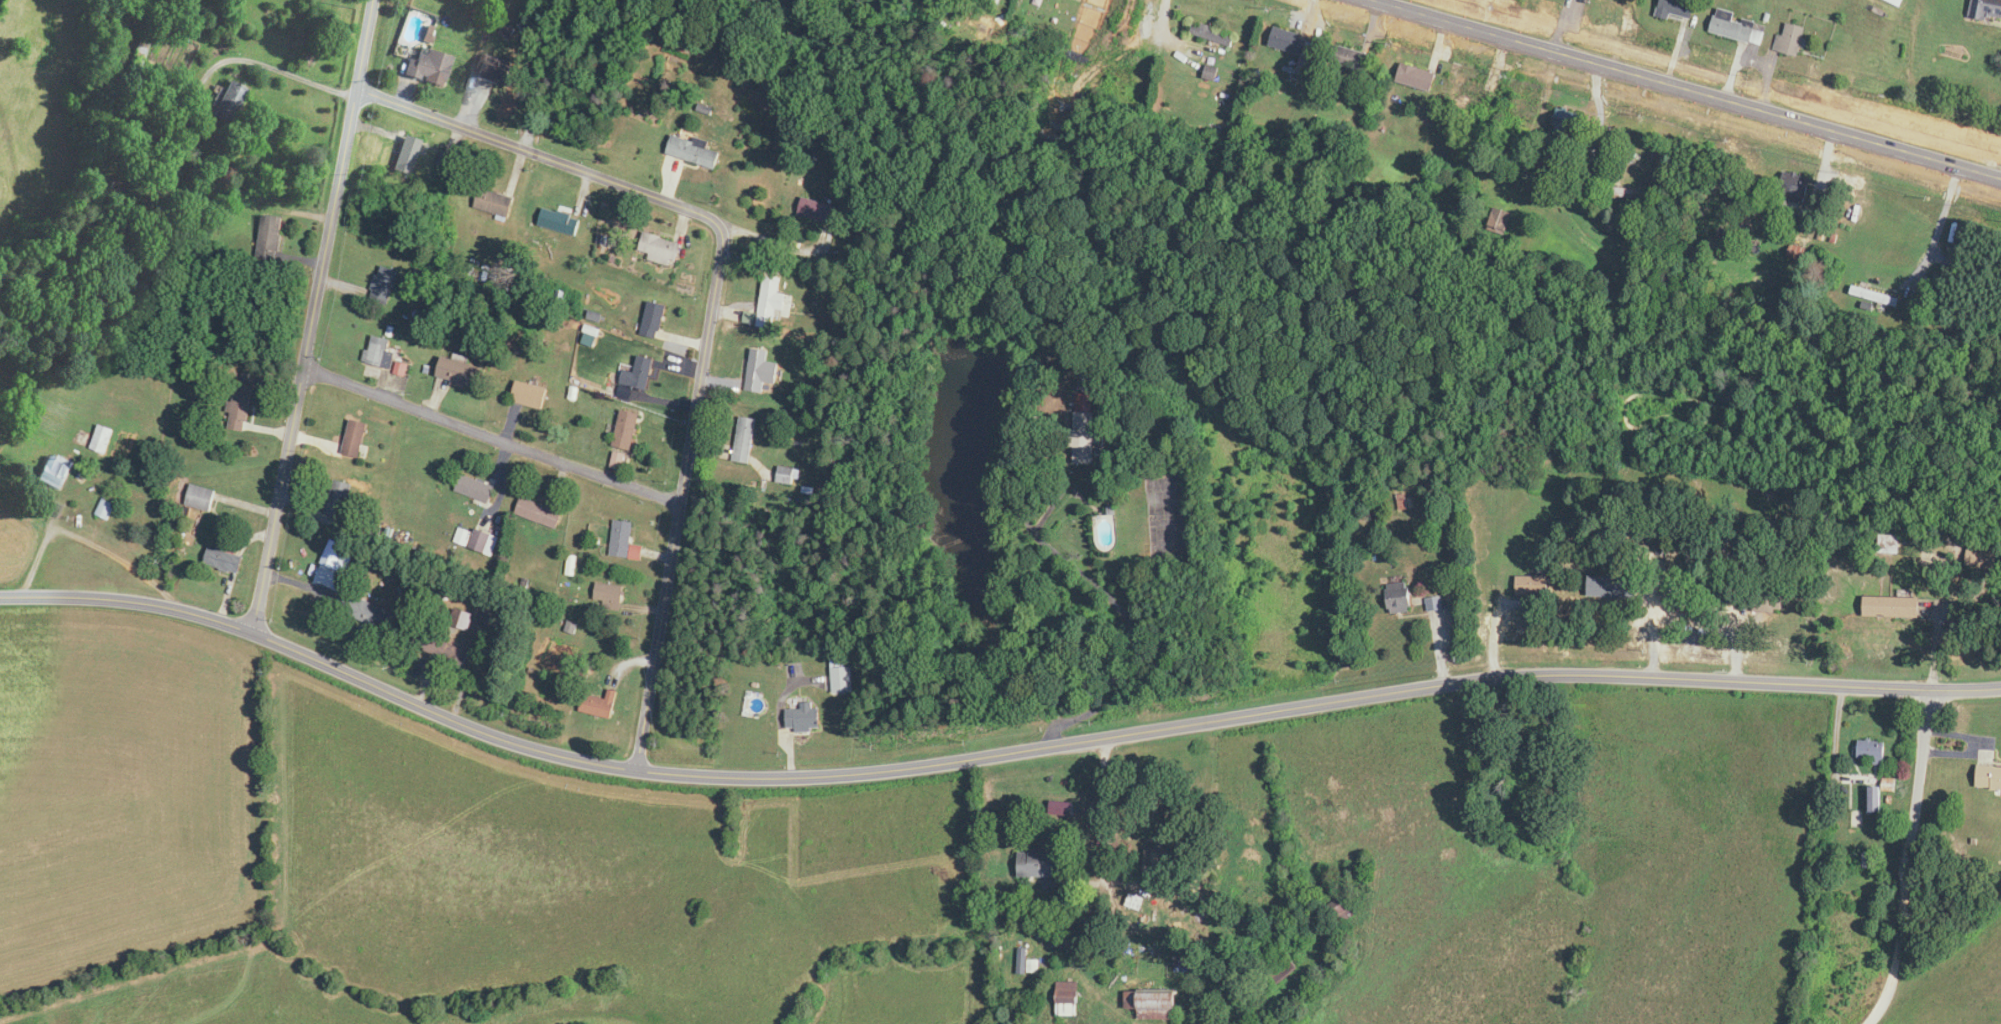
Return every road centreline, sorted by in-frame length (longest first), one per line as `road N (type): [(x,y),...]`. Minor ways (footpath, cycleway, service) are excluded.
road 1 (residential): [(0,597),(132,601),(202,615),(529,748),(698,776),(878,772),(1505,677),(2000,688)]
road 2 (residential): [(636,770),(722,235),(712,219),(356,89)]
road 3 (trunk): [(1373,0),(2000,179)]
road 4 (residential): [(252,632),(373,0)]
road 5 (residential): [(681,501),(304,366)]
road 6 (residential): [(1869,1023),(1896,967),(1929,690)]
road 7 (residential): [(712,219),(853,272)]

